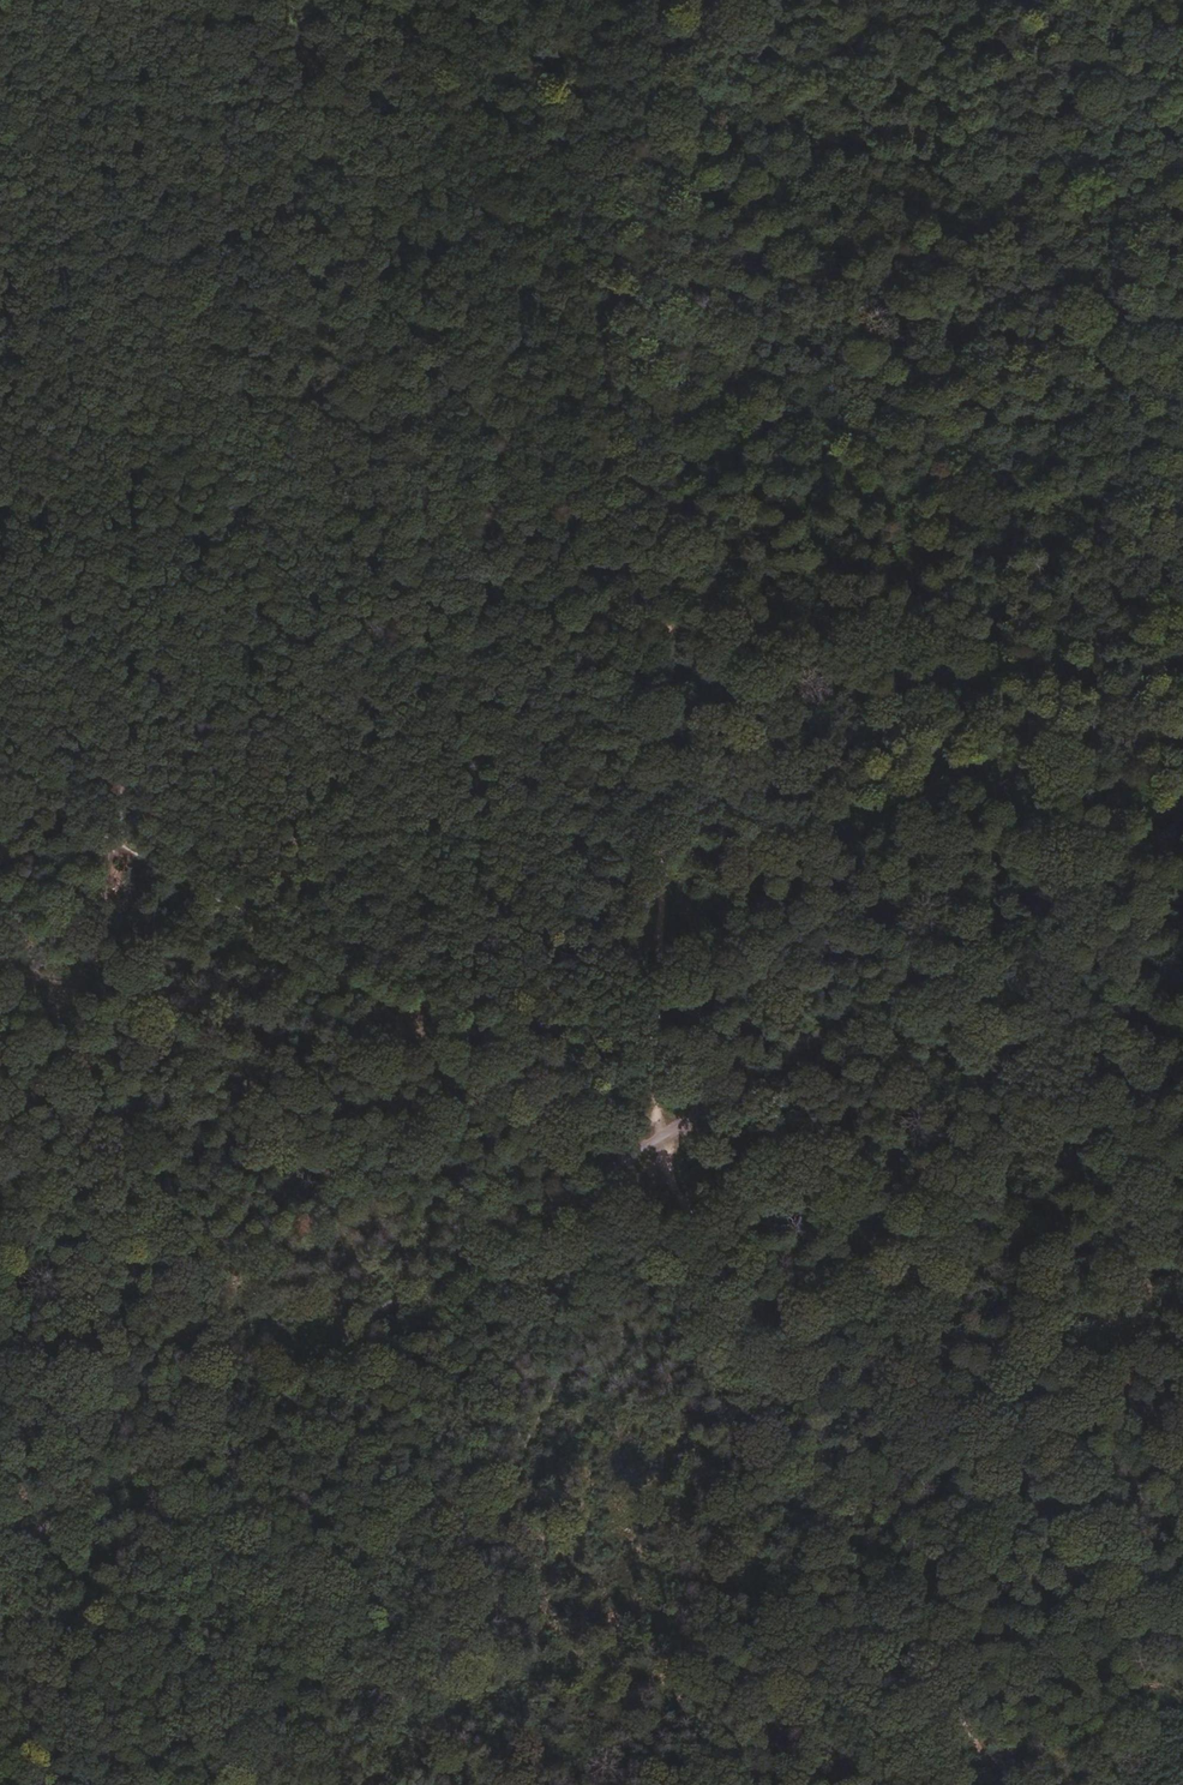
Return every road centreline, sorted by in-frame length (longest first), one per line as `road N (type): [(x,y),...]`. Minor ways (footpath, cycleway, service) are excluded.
road 1 (track): [(996,1784),(718,1265),(659,1137),(652,1105),(694,0)]
road 2 (track): [(1182,802),(0,1553)]

